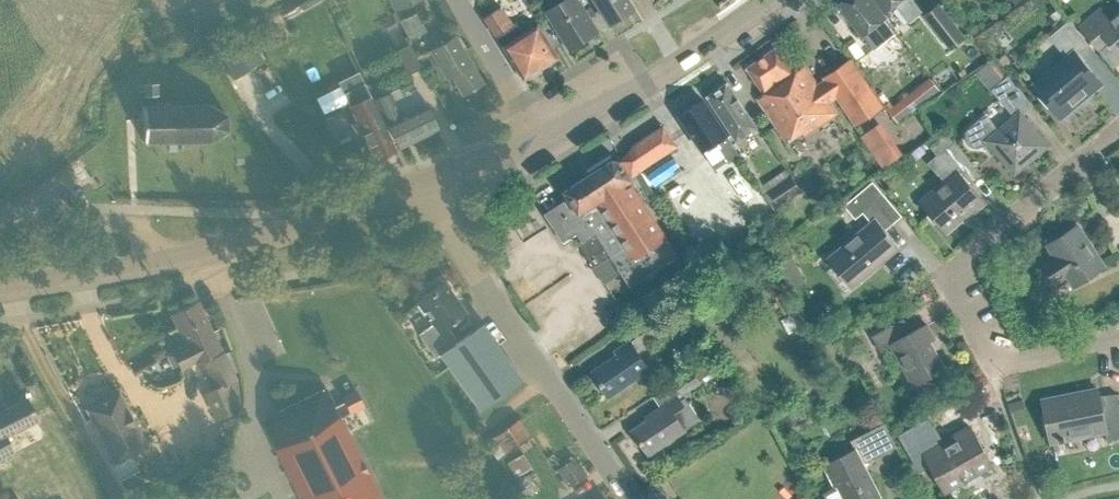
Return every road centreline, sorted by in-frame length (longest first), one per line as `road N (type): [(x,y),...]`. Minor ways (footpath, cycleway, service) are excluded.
road 1 (residential): [(1118,130),(951,268),(1005,366),(1118,333)]
road 2 (tertiary): [(427,181),(481,286),(627,498)]
road 3 (primary): [(150,265),(244,244),(427,181)]
road 4 (primary): [(541,139),(652,80),(765,0)]
road 5 (residential): [(150,265),(136,225),(0,225)]
road 6 (residential): [(541,139),(457,0)]
road 7 (primary): [(0,289),(150,265)]
road 8 (primary): [(427,181),(541,139)]

